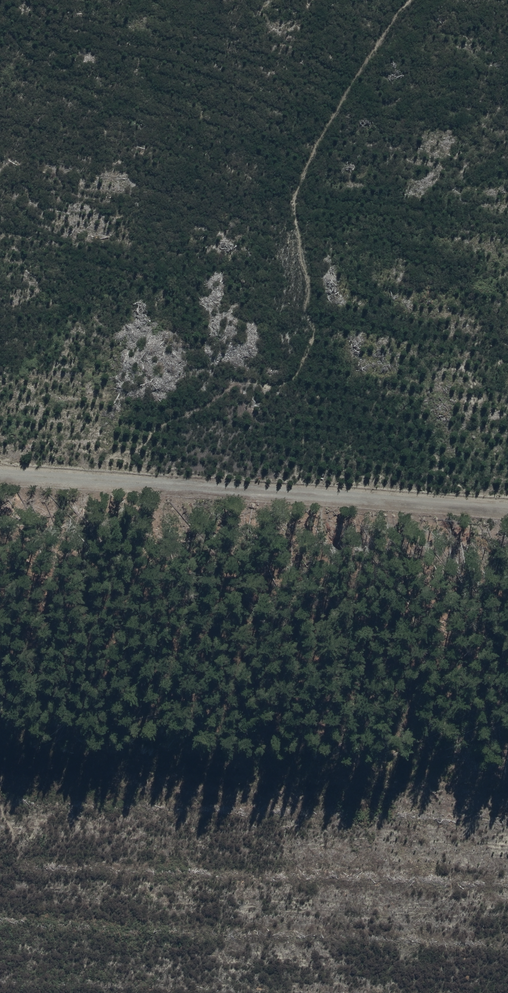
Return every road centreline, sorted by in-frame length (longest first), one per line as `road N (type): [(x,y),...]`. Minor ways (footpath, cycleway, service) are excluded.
road 1 (track): [(0,476),(507,509)]

